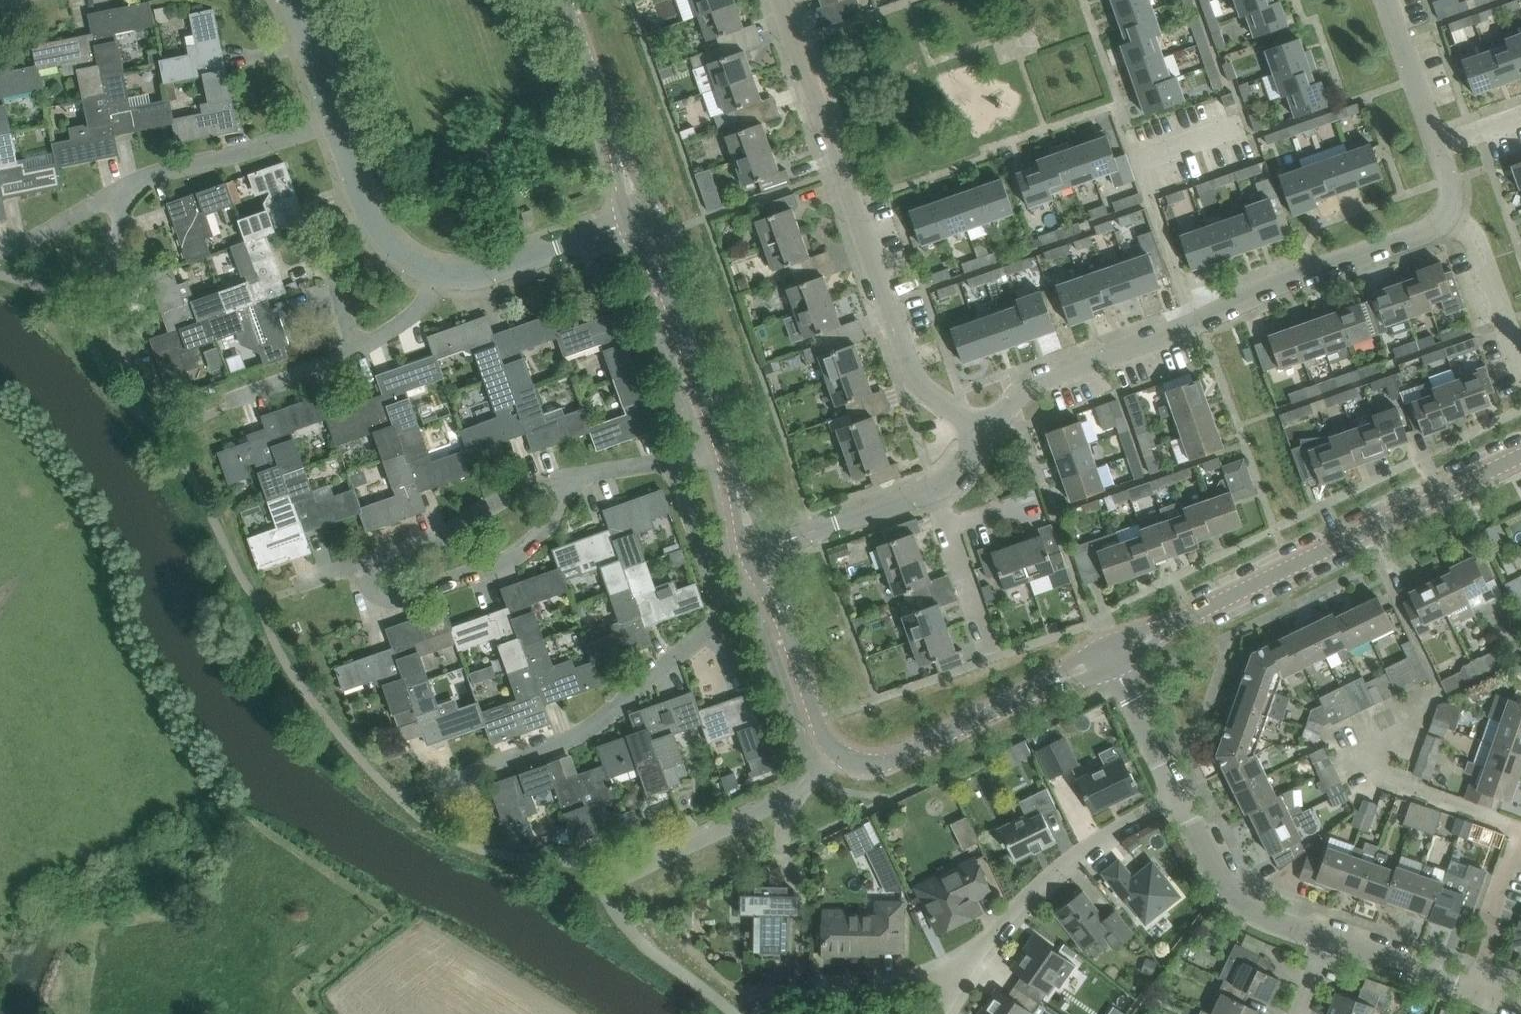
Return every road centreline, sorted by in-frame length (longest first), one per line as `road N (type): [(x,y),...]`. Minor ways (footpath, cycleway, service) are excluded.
road 1 (residential): [(987,432),(1041,378),(1187,327),(1446,216)]
road 2 (residential): [(436,787),(582,734),(722,616),(672,460)]
road 3 (residential): [(987,432),(930,394),(911,370),(781,0)]
road 4 (tertiary): [(1110,652),(1520,456)]
road 5 (tertiary): [(835,749),(870,765),(888,762),(1110,652)]
road 6 (residential): [(584,476),(523,551),(502,562),(392,600),(371,590),(362,566)]
road 7 (residential): [(967,964),(1047,877),(1177,794)]
road 8 (tertiary): [(721,447),(641,218)]
road 9 (residential): [(362,566),(431,541),(507,496),(584,476)]
road 10 (tertiary): [(641,218),(564,0)]
road 11 (unclassified): [(1177,794),(1230,891),(1254,912),(1327,939)]
road 12 (residential): [(127,188),(335,120)]
road 13 (tertiary): [(835,749),(757,550)]
road 14 (residential): [(641,218),(494,270),(441,273)]
road 15 (residential): [(441,273),(385,243),(335,120)]
road 16 (residential): [(783,991),(864,991),(967,964)]
road 17 (residential): [(757,550),(933,490)]
road 18 (residential): [(123,371),(112,280),(127,188)]
road 19 (residential): [(1520,363),(1479,248),(1446,216)]
road 20 (residential): [(1475,993),(1520,835)]
road 21 (unclassified): [(1327,939),(1475,993)]
road 22 (unclassified): [(1110,652),(1177,794)]
road 23 (residential): [(1437,146),(1386,0)]
road 24 (residential): [(0,252),(127,188)]
road 25 (residential): [(230,401),(356,350)]
road 26 (residential): [(990,650),(946,526)]
road 27 (residential): [(335,120),(292,0)]

